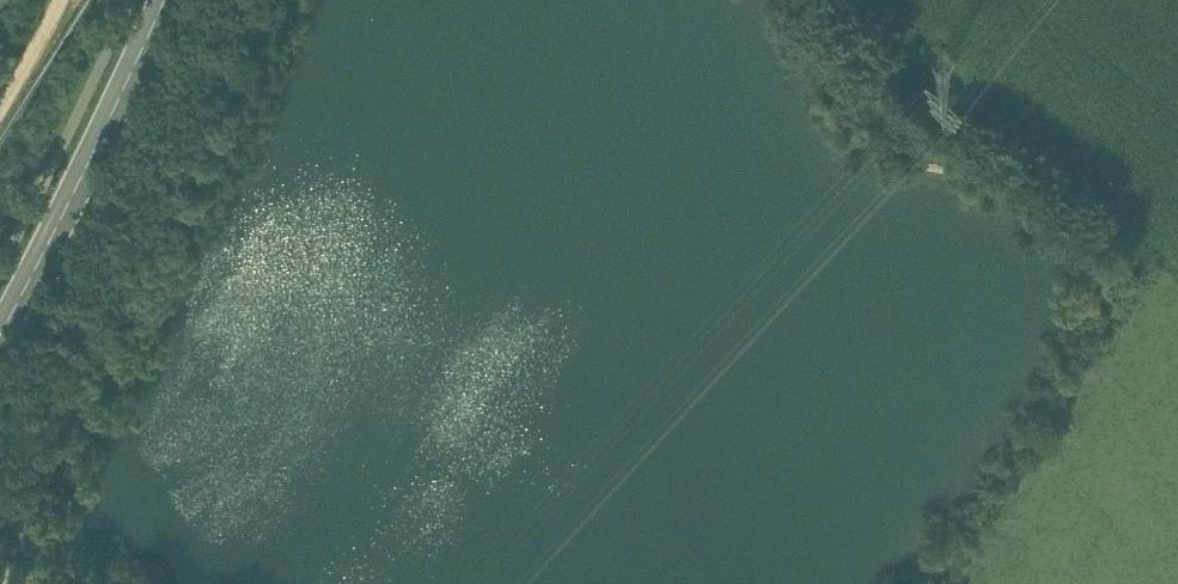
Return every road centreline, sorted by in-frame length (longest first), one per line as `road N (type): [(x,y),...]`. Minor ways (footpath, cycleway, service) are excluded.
road 1 (secondary): [(0,334),(98,156),(164,0)]

